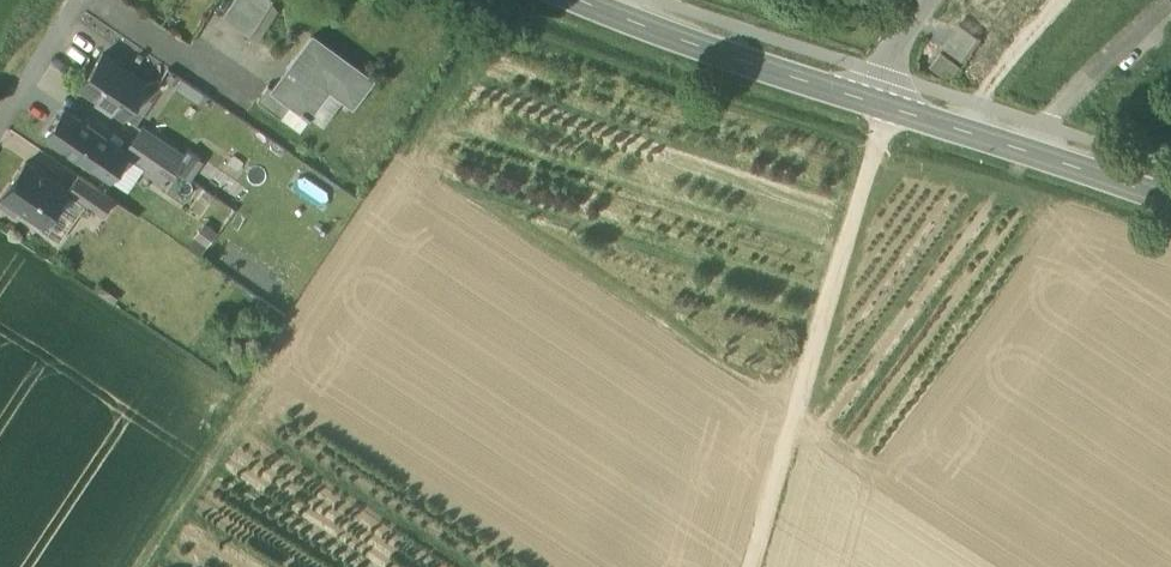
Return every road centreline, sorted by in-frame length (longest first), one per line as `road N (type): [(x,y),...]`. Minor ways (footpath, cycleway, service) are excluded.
road 1 (track): [(748,566),(873,149),(879,105)]
road 2 (tertiary): [(572,0),(879,105)]
road 3 (tertiary): [(879,105),(1170,203)]

